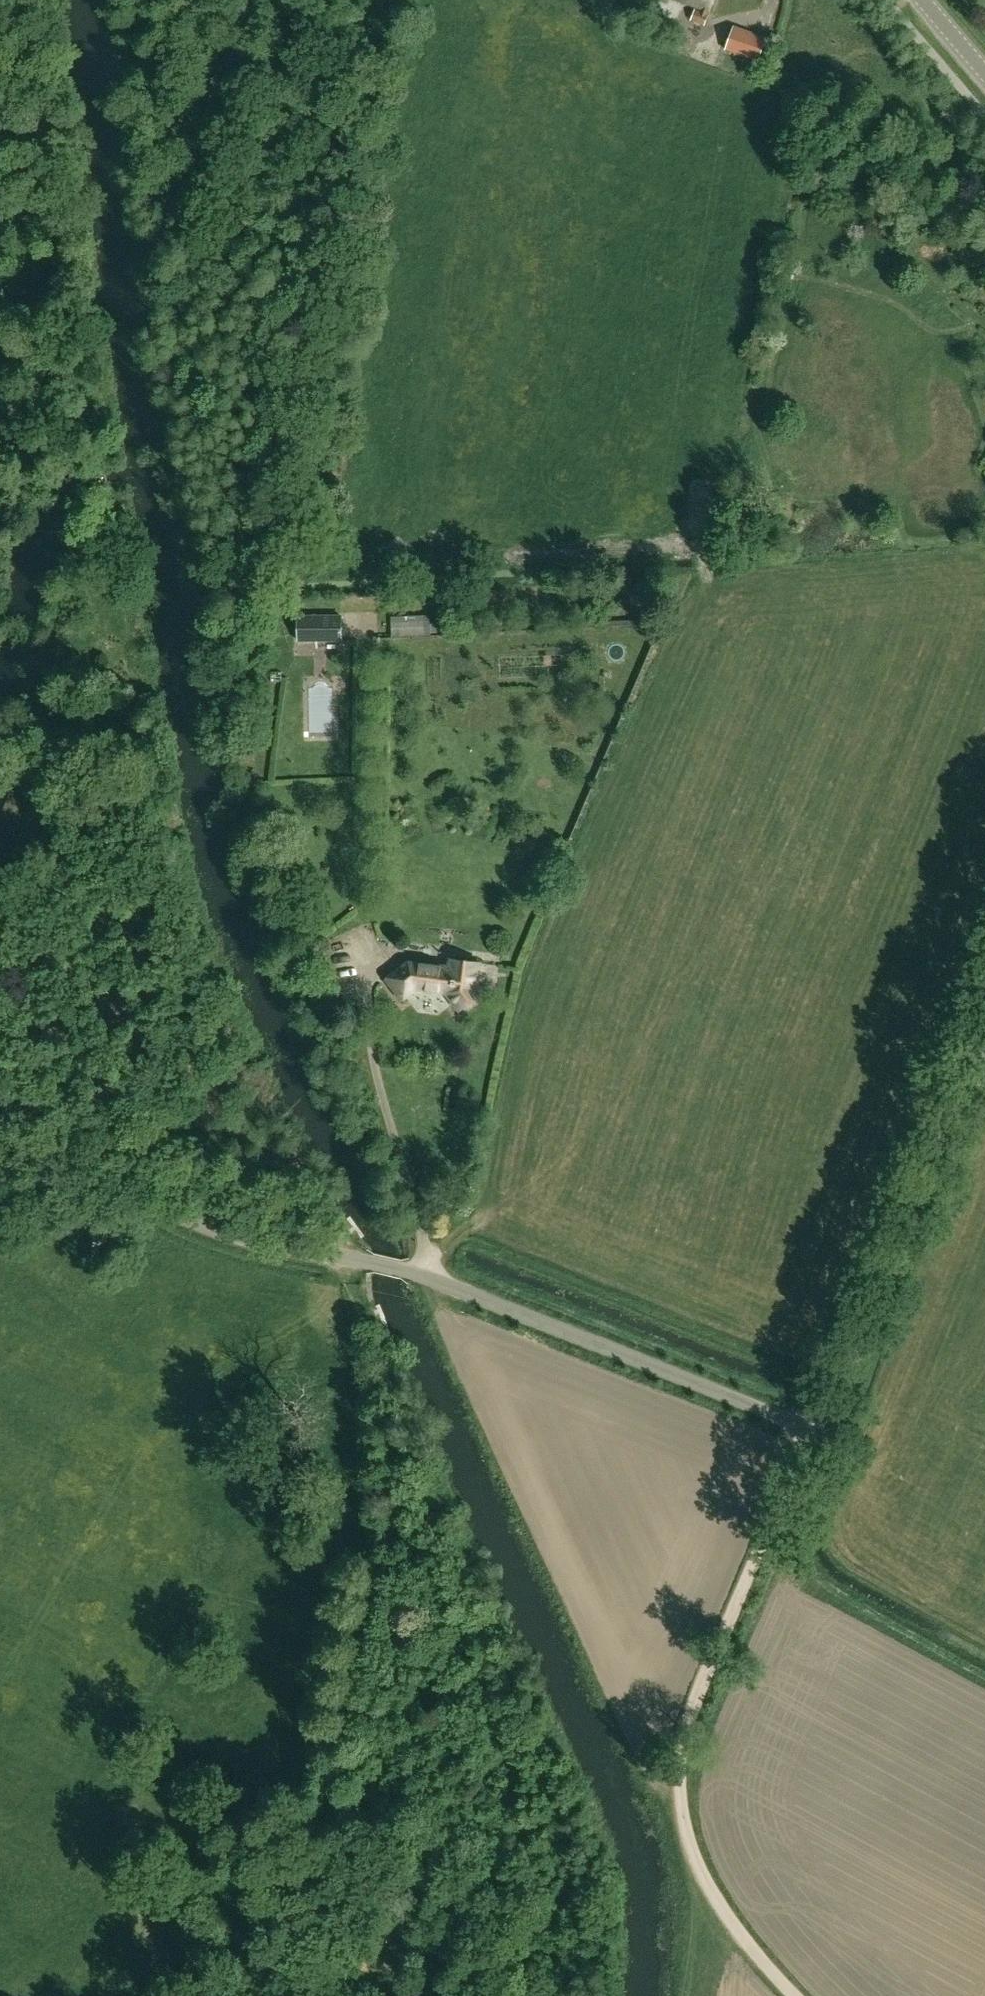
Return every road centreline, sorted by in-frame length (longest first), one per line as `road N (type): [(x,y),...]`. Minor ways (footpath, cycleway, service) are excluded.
road 1 (unclassified): [(0,1110),(229,1233),(404,1268),(783,1420),(816,1422),(831,1413),(853,1379),(984,1027)]
road 2 (track): [(816,1422),(682,1755),(683,1812),(704,1879),(795,1995)]

